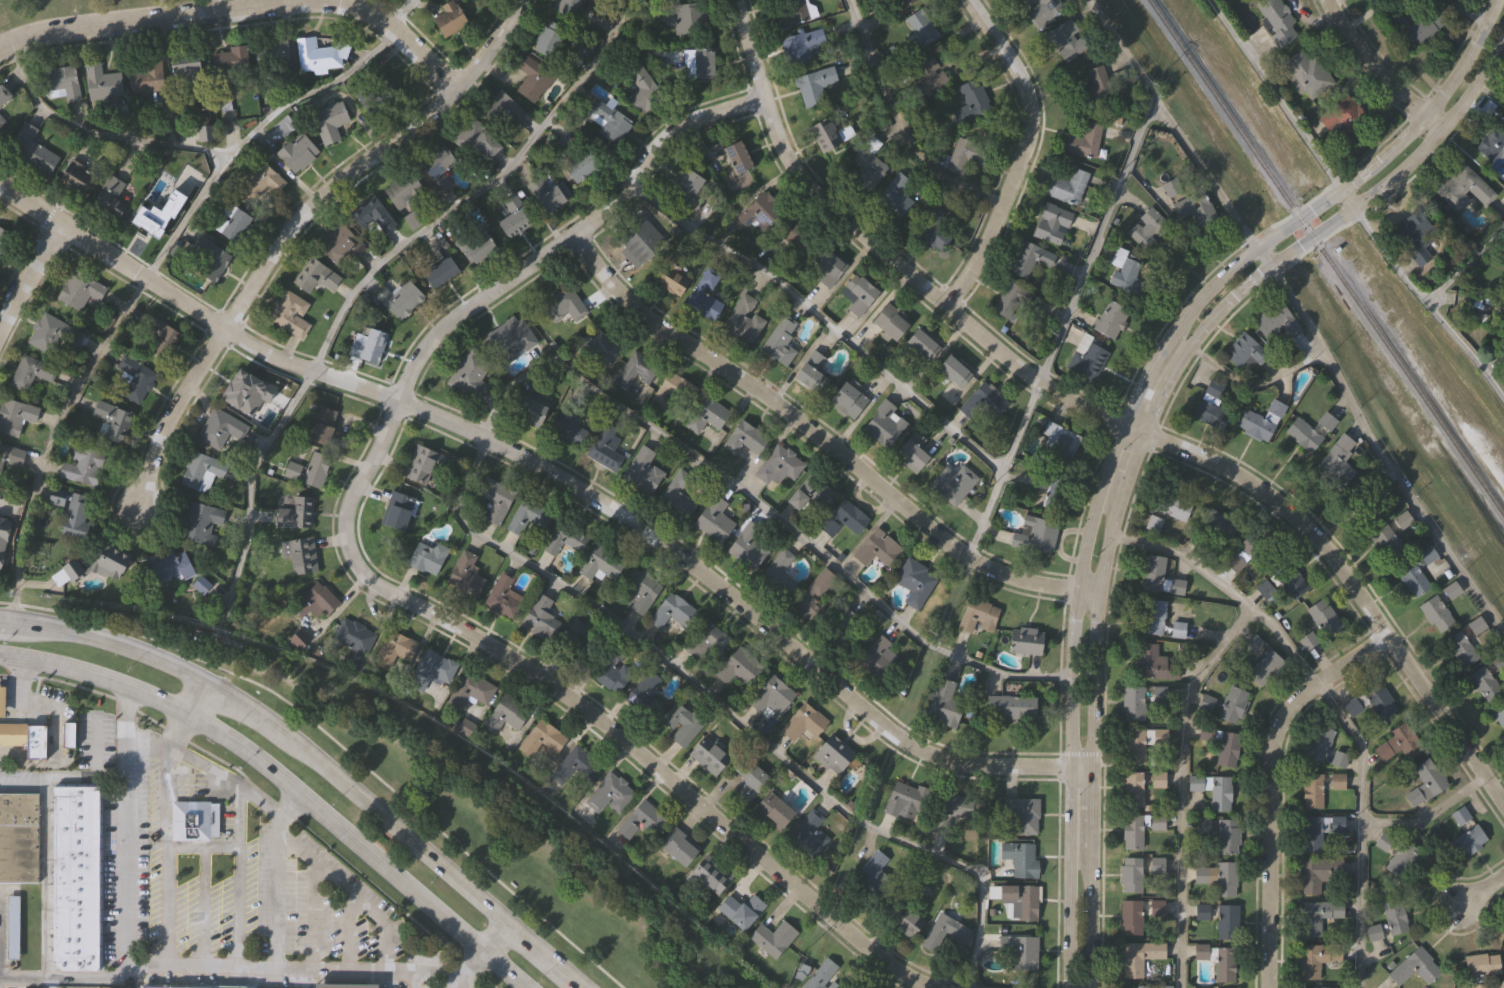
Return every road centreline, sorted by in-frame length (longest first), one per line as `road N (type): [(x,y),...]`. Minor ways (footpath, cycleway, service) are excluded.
road 1 (residential): [(933,987),(840,925),(537,673),(379,584),(344,539),(348,503),(427,342),(604,213),(662,140),(694,120),(765,100)]
road 2 (residential): [(1090,767),(994,766),(921,753),(688,564),(584,491),(395,399),(269,354),(0,184)]
road 3 (residential): [(1503,813),(1320,543),(1283,507),(1039,381),(821,200),(782,152),(735,0)]
road 4 (tertiary): [(1494,0),(1449,78),(1400,137),(1202,290),(1158,344),(1119,422),(1090,506),(1067,621),(1058,987)]
road 5 (tertiary): [(1086,987),(1093,621),(1118,503),(1164,381),(1233,295),(1356,211),(1438,131),(1503,24)]
road 6 (secondary): [(587,987),(245,703),(128,646),(0,619)]
road 7 (residential): [(1097,592),(996,574),(967,560),(618,294),(576,234)]
road 8 (secondary): [(0,657),(109,680),(191,723),(287,788),(524,987)]
road 9 (residential): [(452,86),(386,22),(344,2),(65,28),(0,45)]
road 10 (residential): [(220,326),(304,208),(443,95),(514,0)]
road 11 (residential): [(1266,987),(1268,736),(1289,702),(1380,632)]
road 12 (residential): [(946,306),(987,244),(1031,120),(1018,71),(968,0)]
road 13 (residential): [(220,326),(155,444),(136,505)]
road 14 (residential): [(1421,114),(1363,57),(1326,0)]

